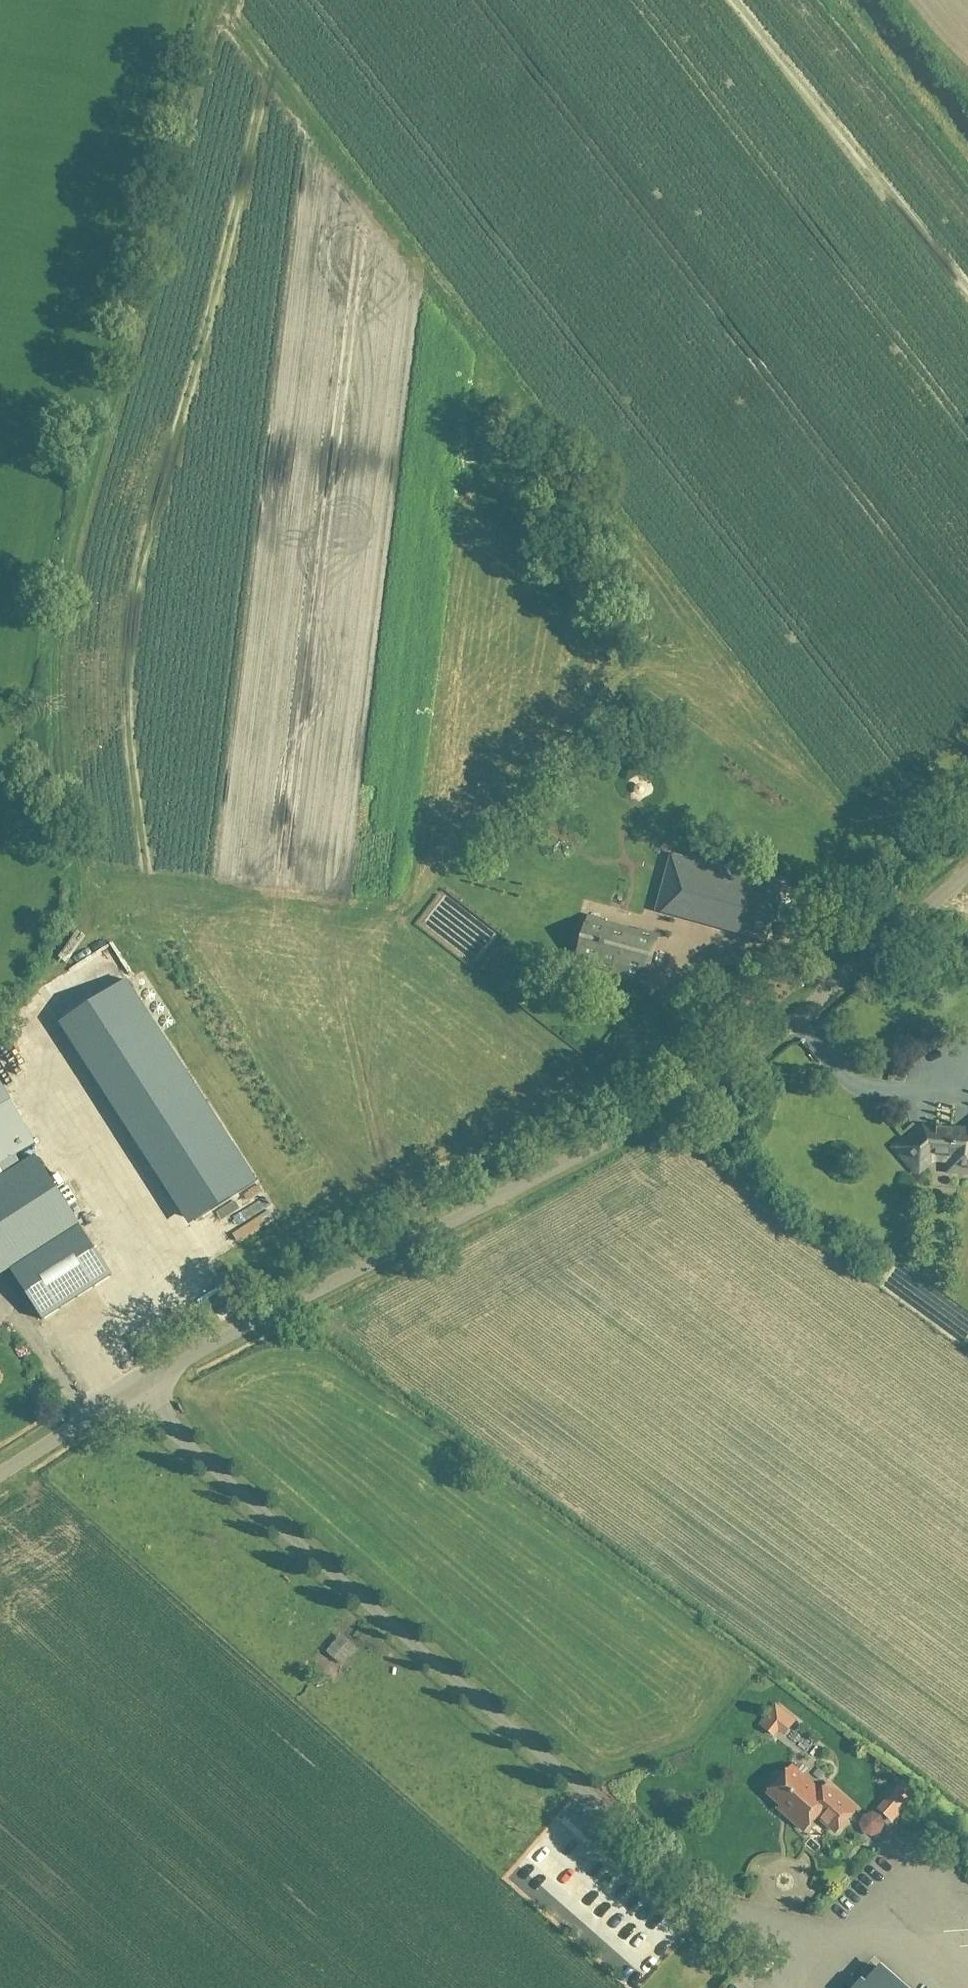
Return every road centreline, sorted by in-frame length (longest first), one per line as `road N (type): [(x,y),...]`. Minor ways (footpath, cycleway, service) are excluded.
road 1 (unclassified): [(128,1392),(701,1079),(967,866)]
road 2 (unclassified): [(646,1828),(128,1392)]
road 3 (unclassified): [(0,1474),(128,1392)]

